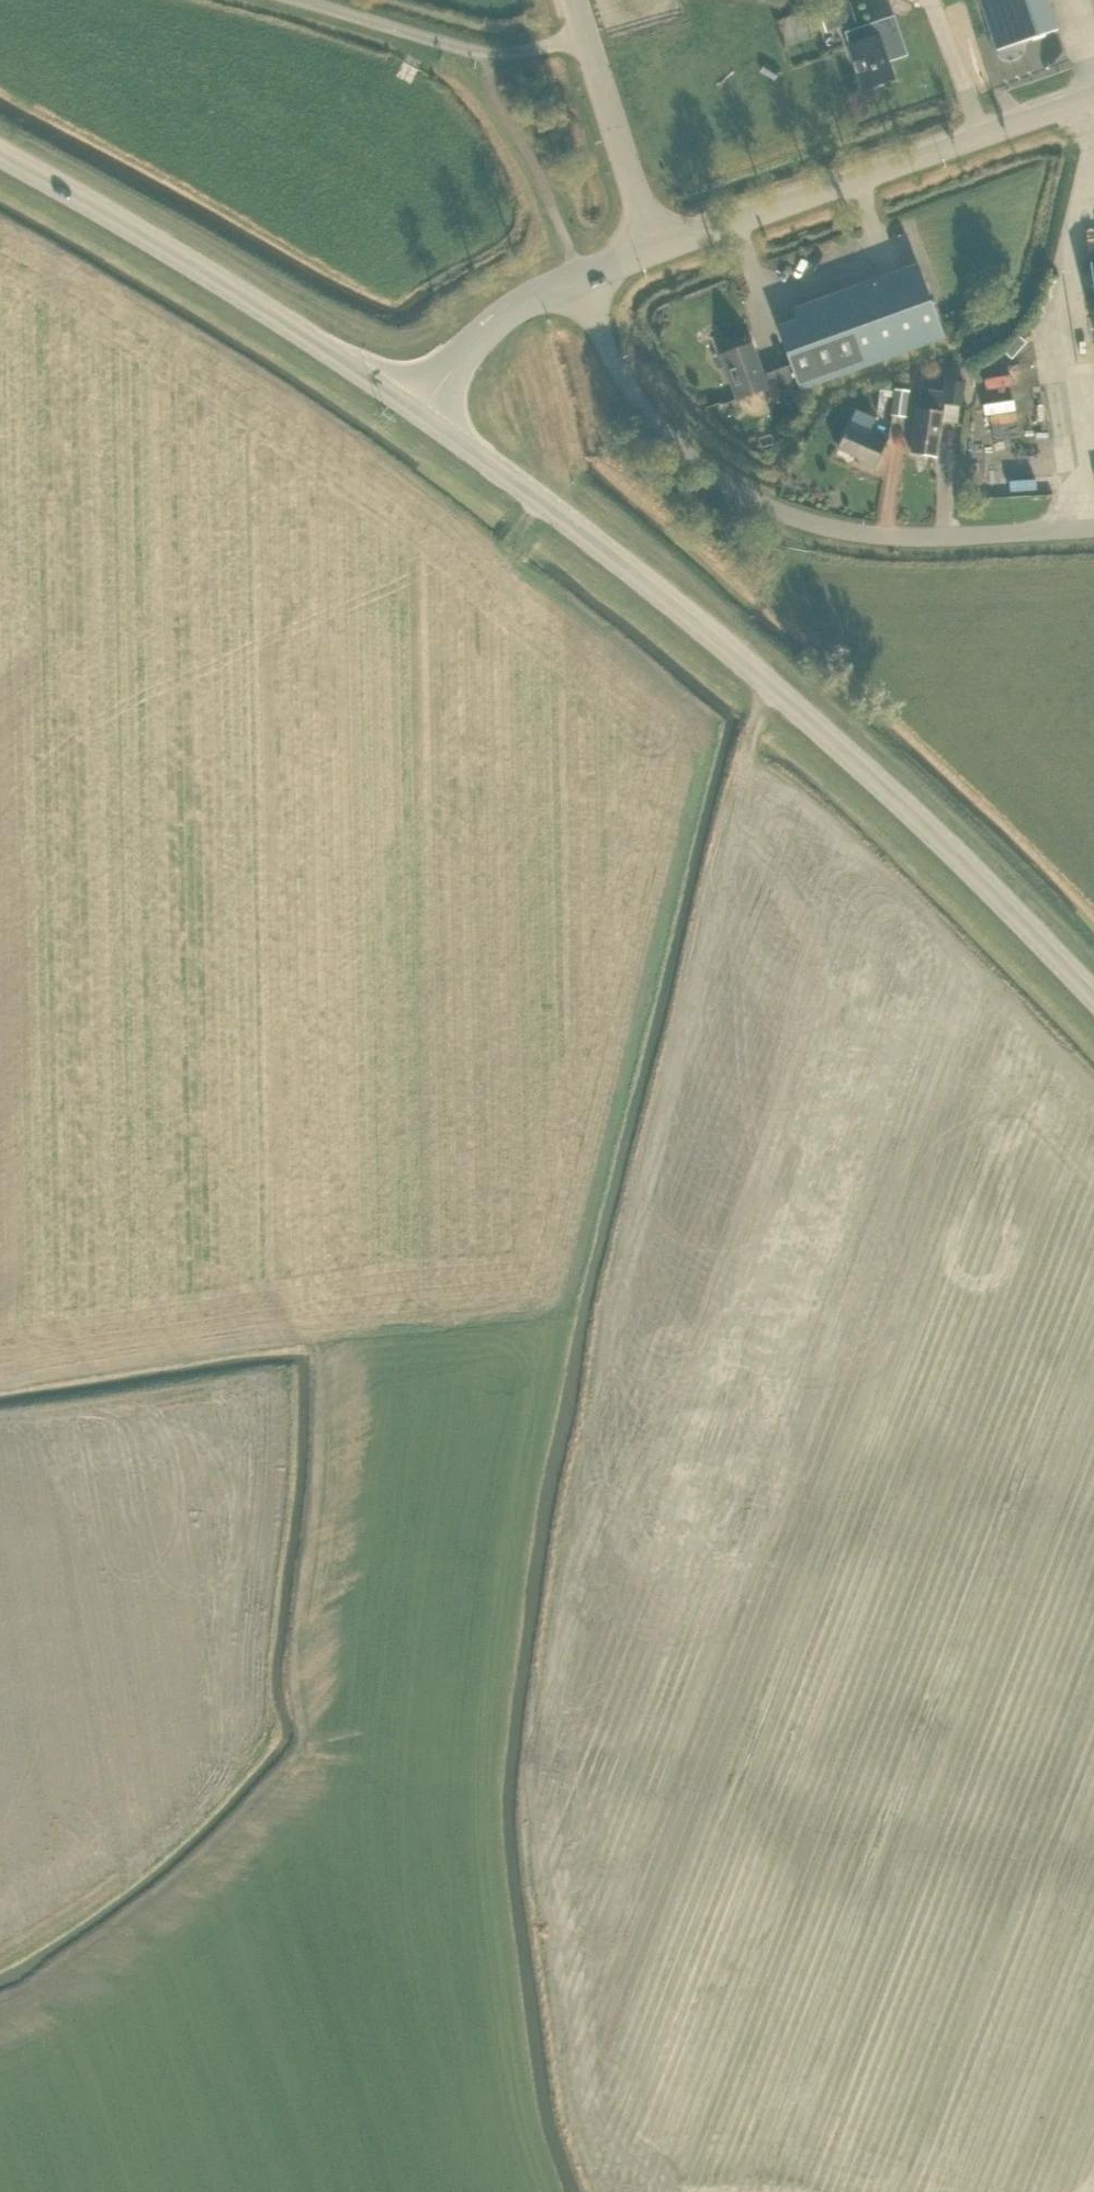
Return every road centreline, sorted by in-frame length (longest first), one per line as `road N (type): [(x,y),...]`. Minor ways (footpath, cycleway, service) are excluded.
road 1 (primary): [(1093,997),(824,732),(673,603),(421,413)]
road 2 (unclassified): [(1093,529),(902,538),(834,528),(768,505),(703,466),(653,417),(600,336),(579,279)]
road 3 (primary): [(421,413),(249,298),(0,152)]
road 4 (tertiary): [(656,248),(1093,98)]
road 5 (unclassified): [(656,248),(584,36)]
road 6 (tertiary): [(421,413),(486,331),(515,306),(579,279)]
road 7 (unclassified): [(490,54),(292,0)]

